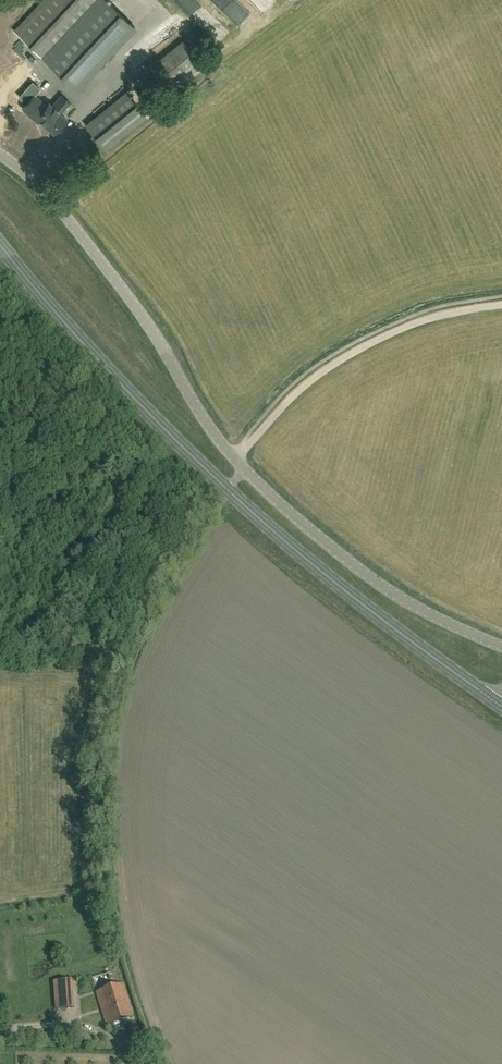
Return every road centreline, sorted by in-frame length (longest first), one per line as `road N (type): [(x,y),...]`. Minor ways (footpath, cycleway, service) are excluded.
road 1 (unclassified): [(501,645),(409,603),(244,470),(200,413),(147,322),(33,179),(0,154)]
road 2 (primary): [(501,709),(378,618),(218,481),(82,345),(0,246)]
road 3 (track): [(501,305),(431,317),(354,352),(295,393),(236,461)]

